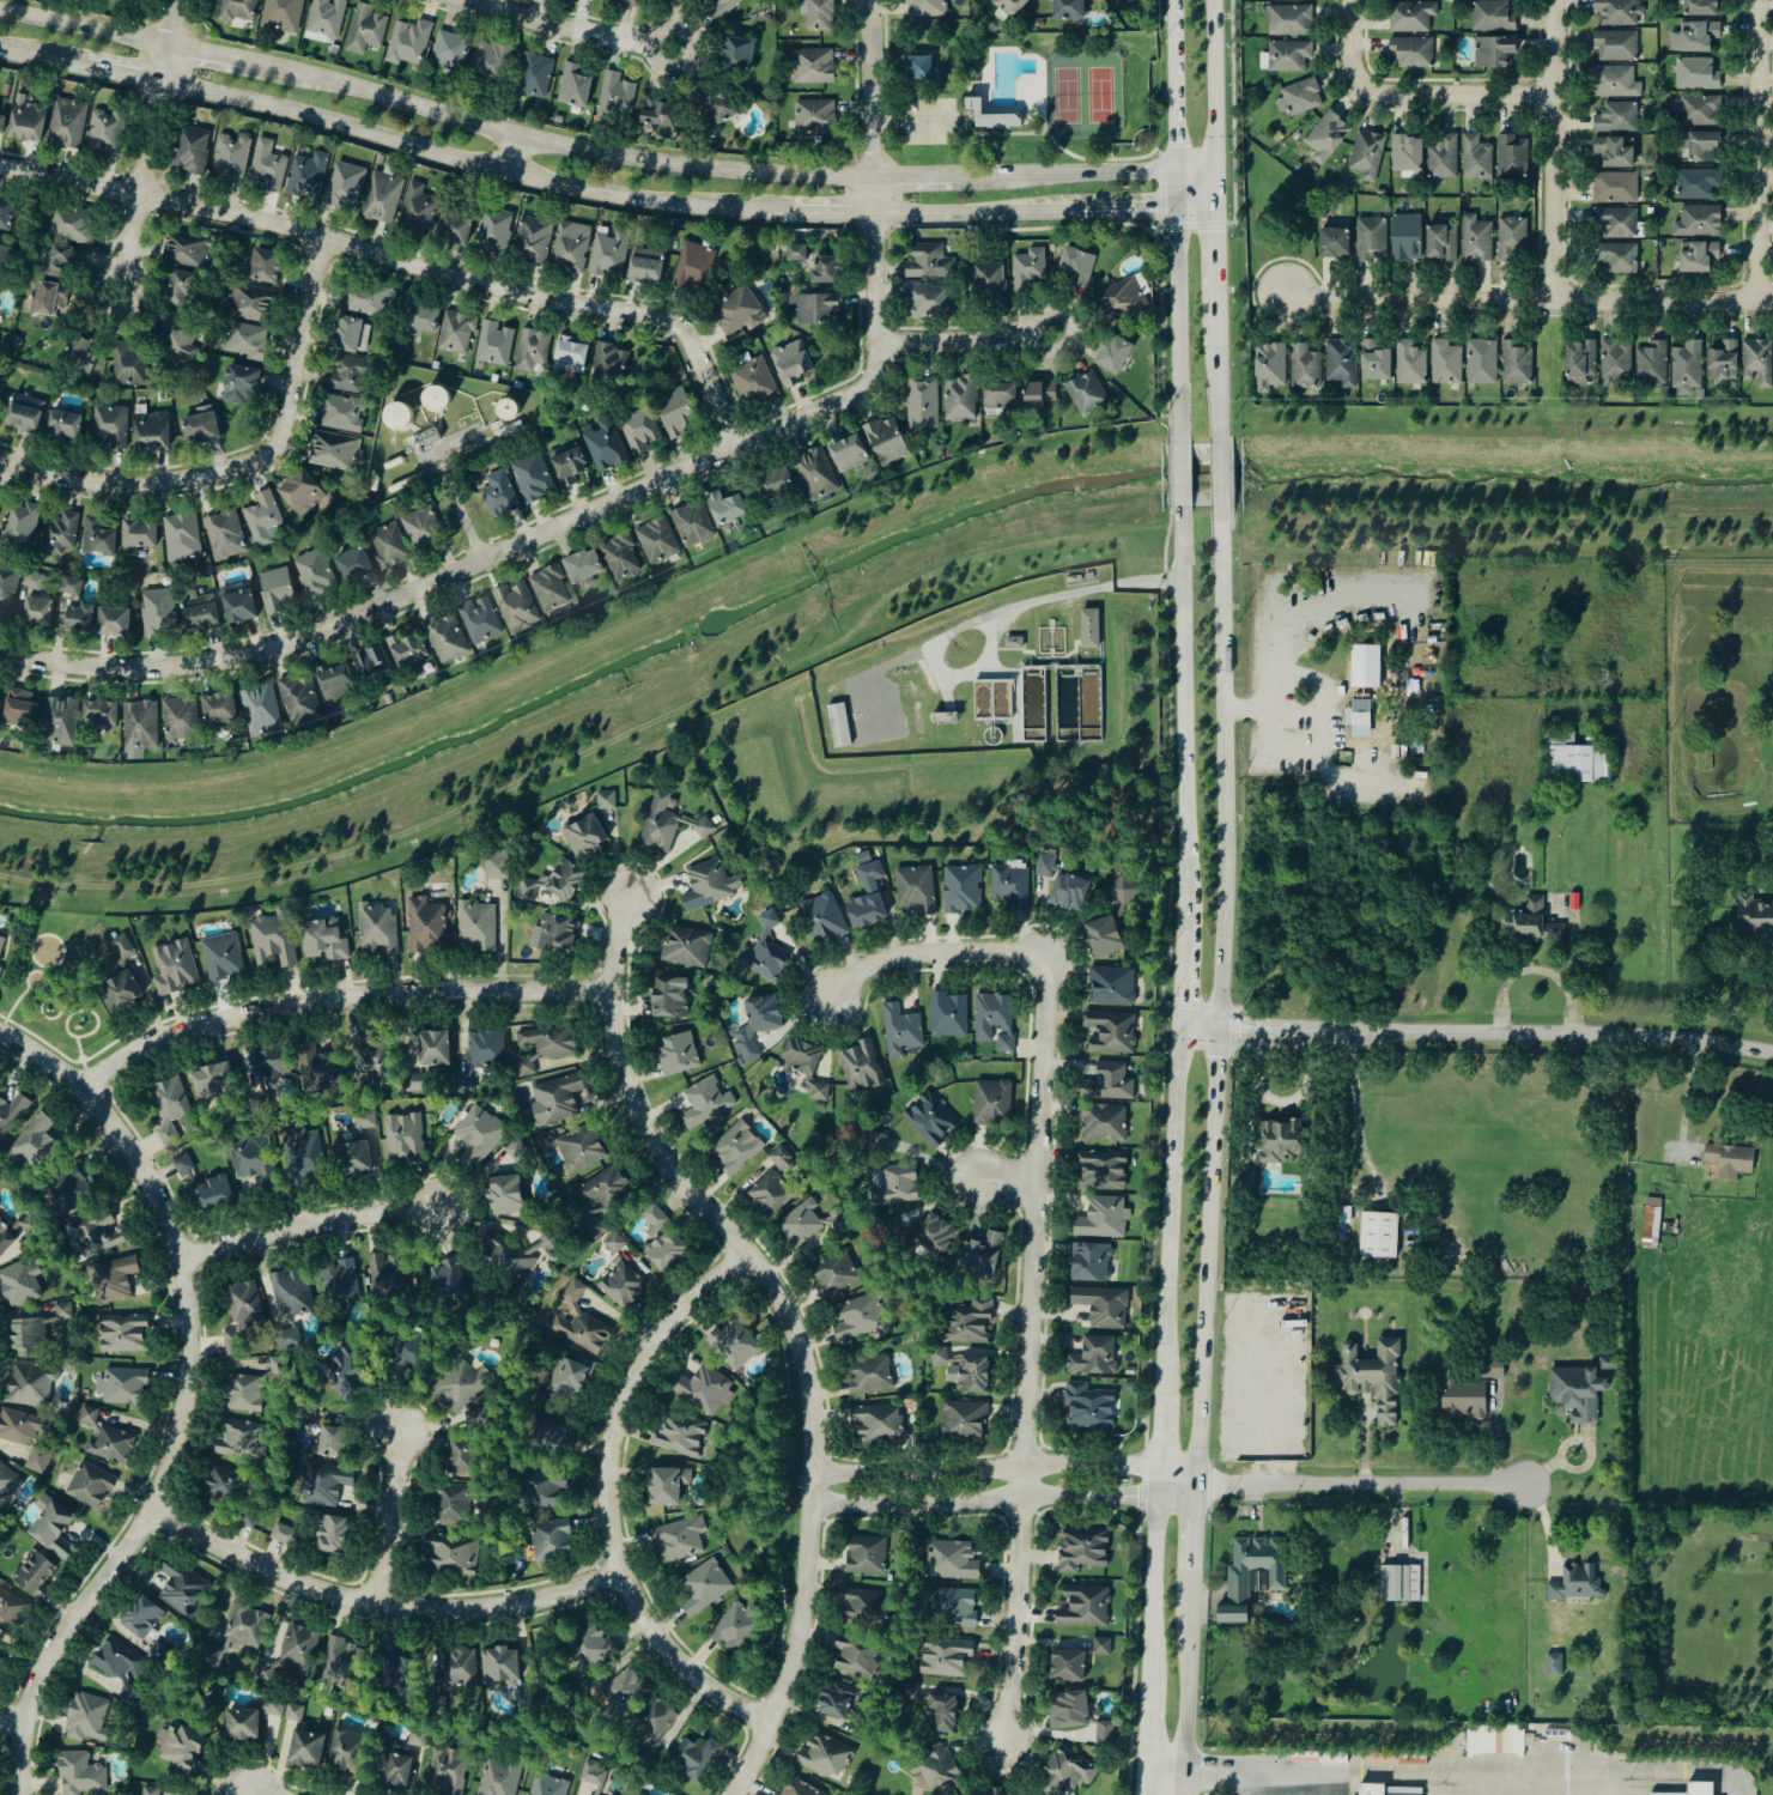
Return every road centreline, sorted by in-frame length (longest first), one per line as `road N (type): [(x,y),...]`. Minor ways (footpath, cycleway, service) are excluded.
road 1 (secondary): [(1196,1482),(1224,839),(1222,505)]
road 2 (residential): [(627,895),(606,994),(624,1086),(675,1180),(770,1286),(803,1362),(815,1432),(795,1647),(730,1794)]
road 3 (residential): [(874,346),(870,389),(838,408),(318,642),(194,668),(122,672),(0,656)]
road 4 (residential): [(0,168),(673,325),(698,339),(742,449)]
road 5 (residential): [(20,1722),(40,1673),(168,1480),(187,1409),(192,1335),(175,1233),(145,1177),(86,1094),(0,1034)]
road 6 (secondary): [(162,78),(509,174),(669,204),(793,213)]
road 7 (secondary): [(872,177),(765,175),(582,148),(245,61)]
road 8 (residential): [(1174,1032),(1578,1033),(1772,1052)]
road 9 (residential): [(769,1721),(709,1694),(661,1653),(615,1576),(607,1509),(612,1437),(648,1344),(687,1296),(743,1251)]
road 10 (residential): [(606,994),(395,988),(334,997),(174,1048),(86,1094)]
road 11 (residential): [(1021,1470),(1050,959)]
road 12 (residential): [(152,1512),(273,1576),(371,1608),(522,1601),(615,1576)]
road 13 (residential): [(1288,292),(1334,299),(1772,300)]
road 14 (secondary): [(1183,507),(1179,918)]
road 15 (secondary): [(1174,1032),(1159,1394)]
road 16 (residential): [(870,0),(874,346)]
road 17 (residential): [(1156,1468),(814,1474)]
road 18 (residential): [(813,1504),(1154,1499)]
road 19 (residential): [(1196,1482),(1525,1486)]
road 20 (residential): [(177,0),(121,297)]
road 21 (residential): [(1753,0),(1755,299)]
road 22 (residential): [(1549,298),(1553,0)]
road 23 (residential): [(1349,0),(1349,59),(1358,81),(1379,96),(1552,97)]
road 24 (secondary): [(1173,166),(1180,443)]
road 25 (residential): [(181,1262),(296,1226),(443,1209)]
road 26 (residential): [(1021,1470),(1000,1733)]
road 27 (residential): [(323,239),(292,444),(271,466),(249,472)]
road 28 (residential): [(0,457),(132,491),(249,472)]
road 29 (residential): [(1050,959),(942,959),(868,972),(830,1002)]
road 30 (secondary): [(1180,1794),(1191,1564)]
road 31 (secondary): [(1173,166),(948,178)]
road 32 (residential): [(471,0),(672,51)]
road 33 (secondary): [(869,214),(1076,208)]
road 34 (residential): [(371,1608),(391,1529),(399,1427)]
road 35 (secondary): [(1154,1499),(1147,1682)]
road 36 (residential): [(874,346),(1050,334)]
road 37 (secondary): [(169,43),(0,11)]
road 38 (secondary): [(1171,0),(1173,166)]
road 39 (secondary): [(1214,165),(1212,0)]
road 40 (secondary): [(1220,442),(1219,301)]

